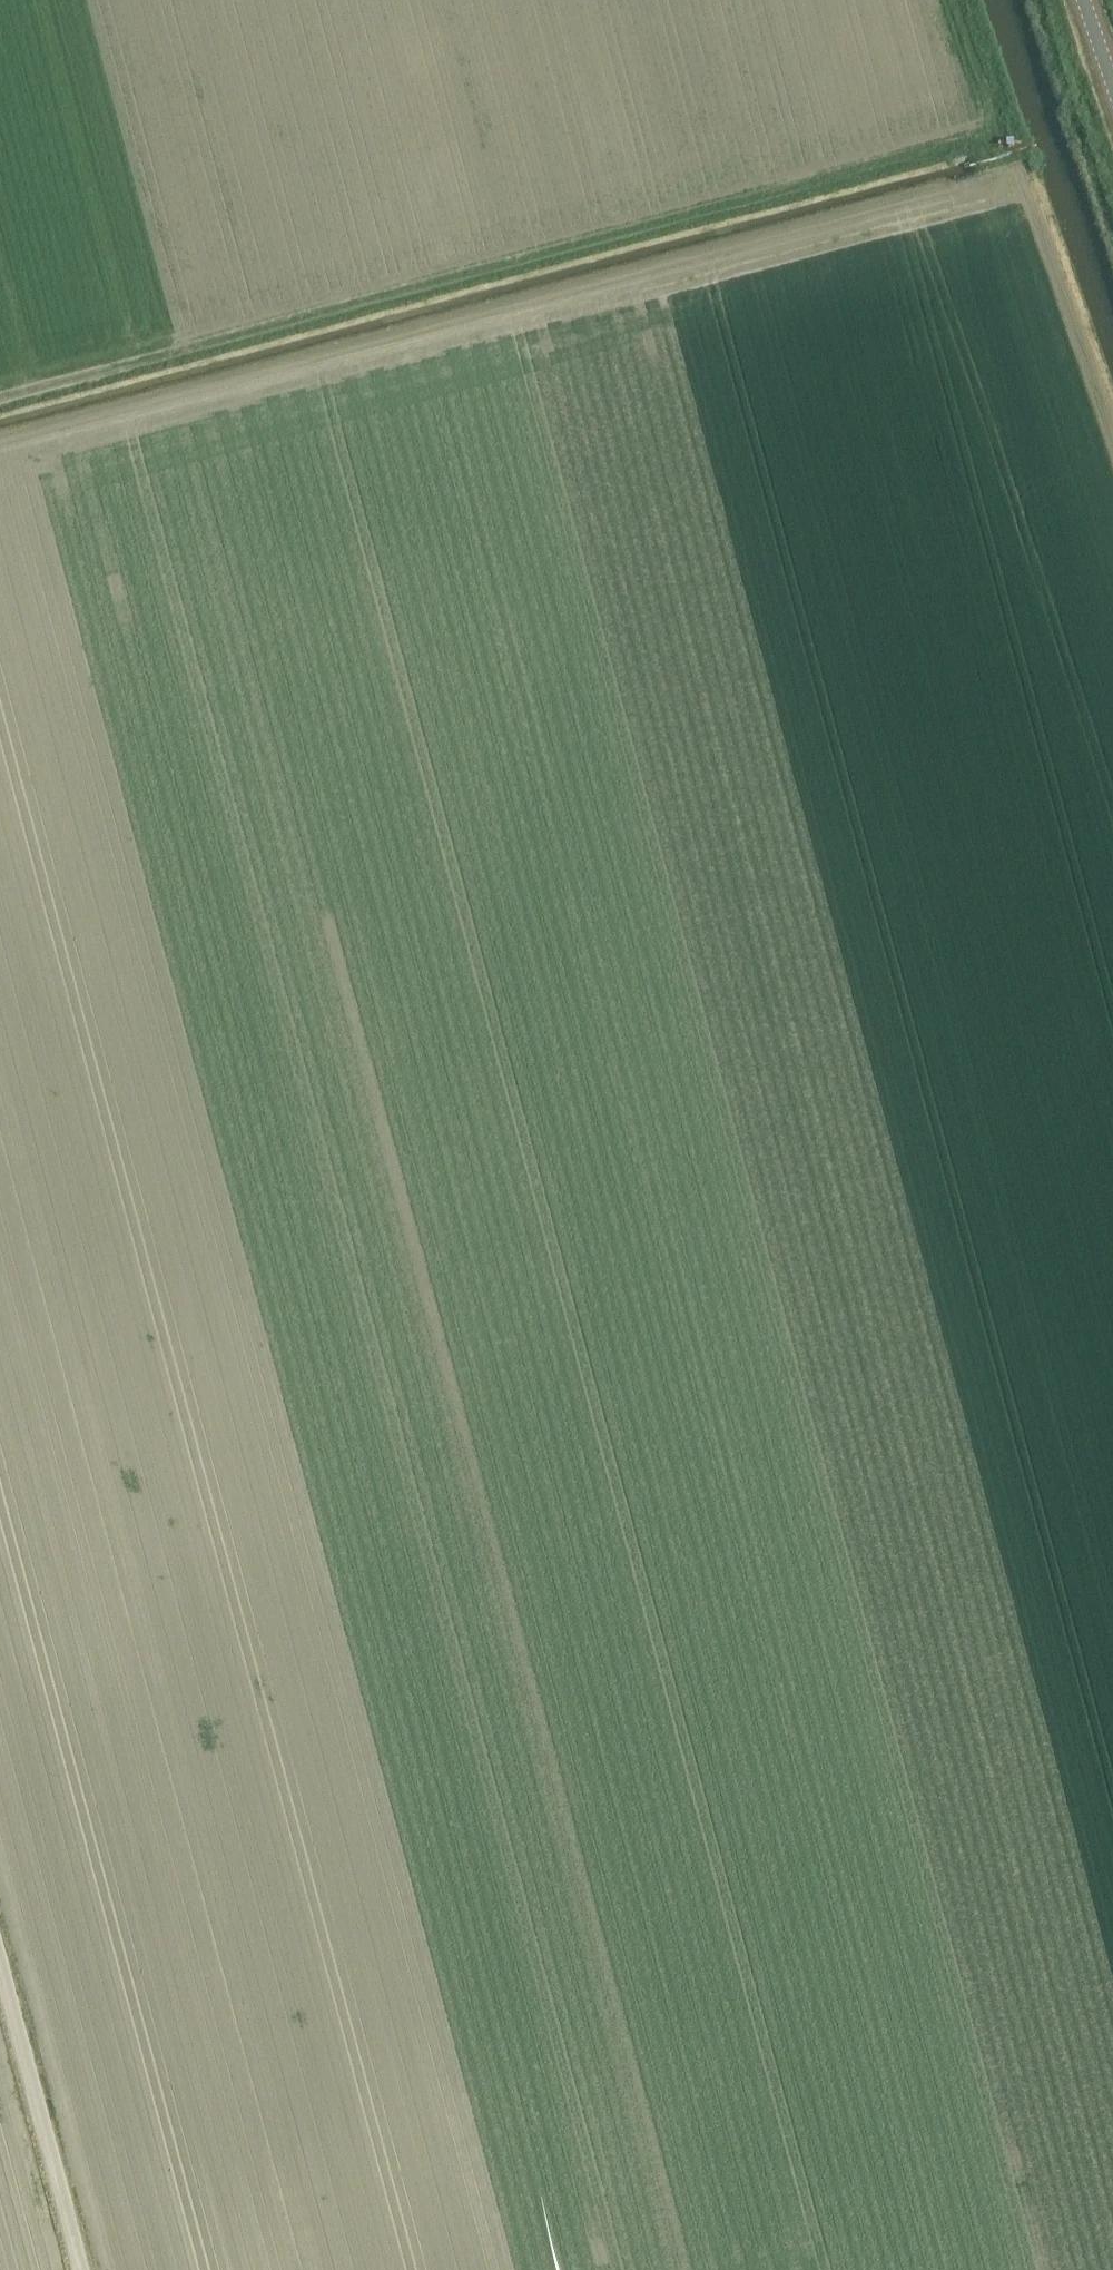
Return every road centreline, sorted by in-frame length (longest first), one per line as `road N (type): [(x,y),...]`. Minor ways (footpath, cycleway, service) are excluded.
road 1 (track): [(0,1960),(82,2269)]

